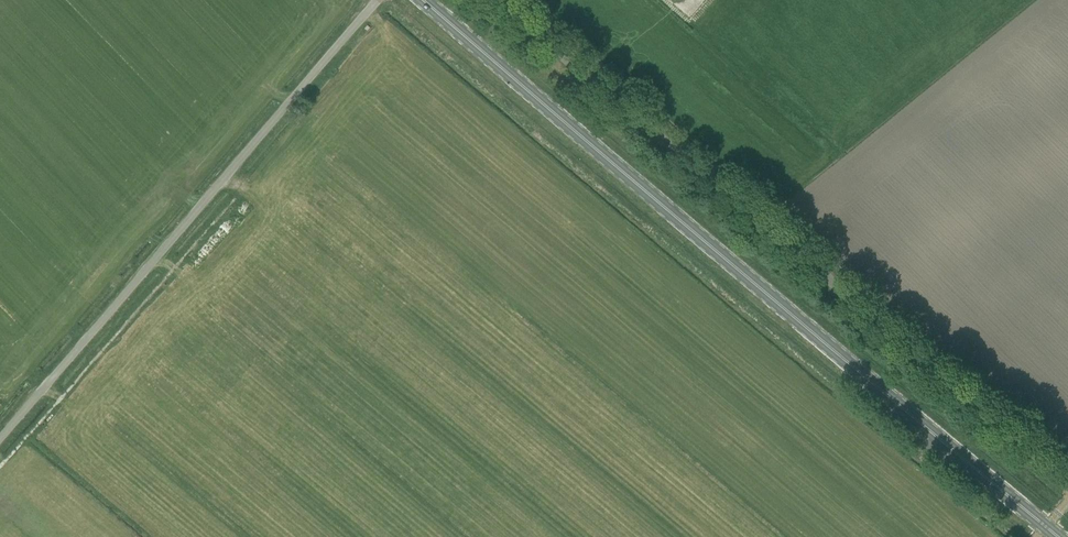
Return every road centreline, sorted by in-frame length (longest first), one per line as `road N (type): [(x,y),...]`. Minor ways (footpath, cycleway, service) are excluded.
road 1 (primary): [(1058,536),(423,0)]
road 2 (unclassified): [(1067,482),(499,0)]
road 3 (unclassified): [(0,437),(377,0)]

